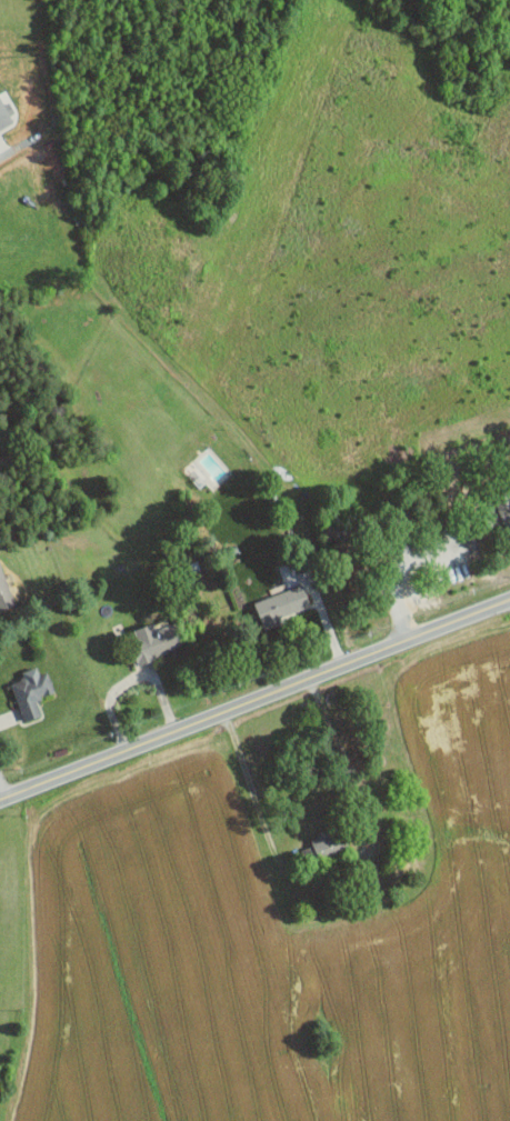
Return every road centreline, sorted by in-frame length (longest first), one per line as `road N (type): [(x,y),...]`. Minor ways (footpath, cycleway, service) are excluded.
road 1 (secondary): [(0,802),(509,601)]

